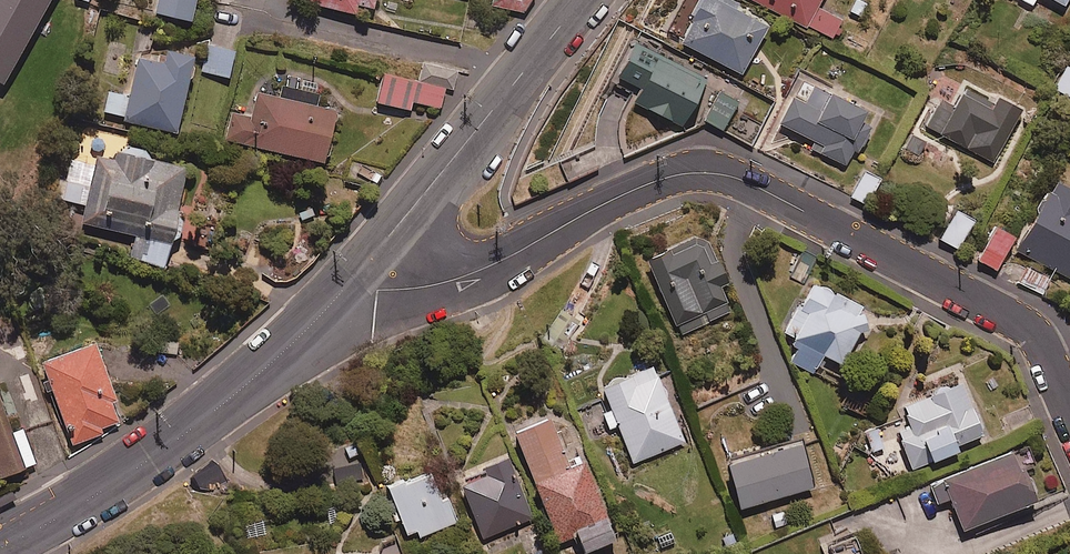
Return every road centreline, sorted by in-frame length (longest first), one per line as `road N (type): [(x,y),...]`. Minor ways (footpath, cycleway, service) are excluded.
road 1 (residential): [(349,284),(376,291),(446,282),(643,184),(714,171),(1029,328),(1069,413)]
road 2 (tertiary): [(0,543),(178,435),(349,284)]
road 3 (tertiary): [(581,0),(349,284)]

